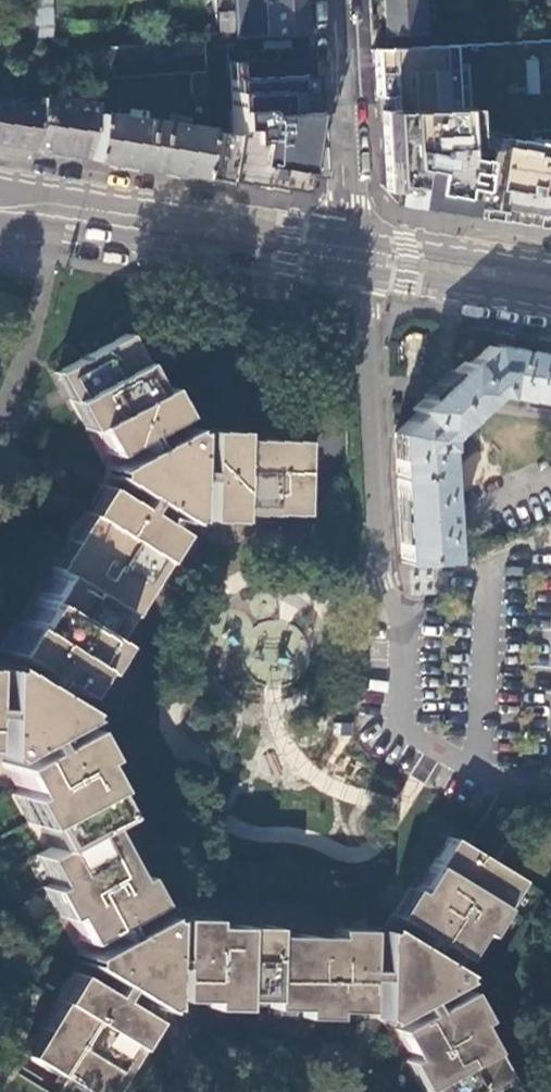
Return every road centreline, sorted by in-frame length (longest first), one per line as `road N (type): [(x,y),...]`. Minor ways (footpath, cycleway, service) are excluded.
road 1 (residential): [(550,793),(515,796),(399,731),(406,611),(382,585),(358,273)]
road 2 (primary): [(0,225),(358,273)]
road 3 (primary): [(350,231),(0,187)]
road 4 (residential): [(336,0),(350,231)]
road 5 (primary): [(550,262),(350,231)]
road 6 (primary): [(358,273),(550,304)]

